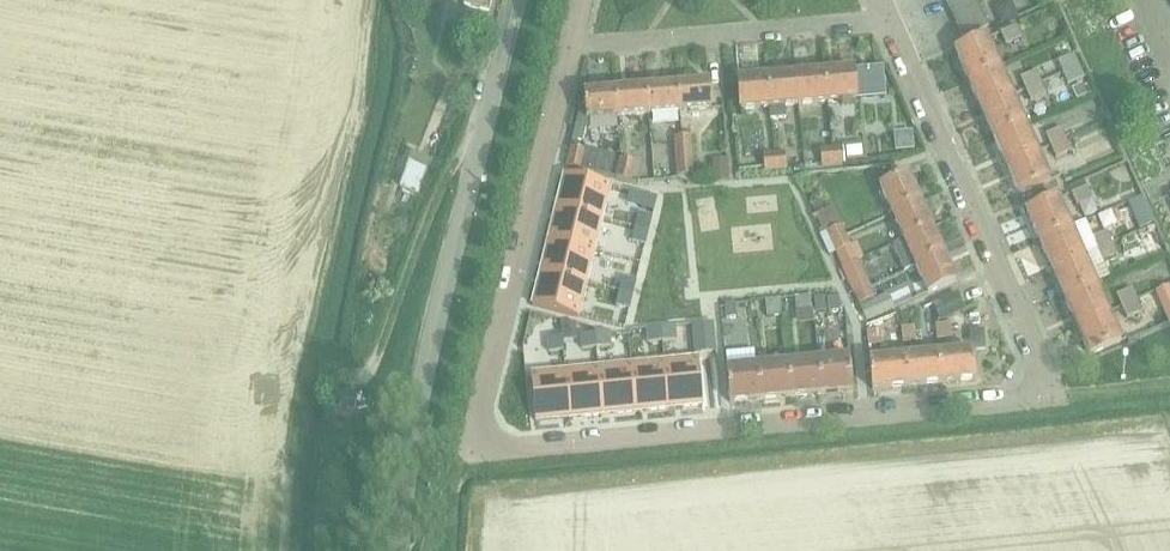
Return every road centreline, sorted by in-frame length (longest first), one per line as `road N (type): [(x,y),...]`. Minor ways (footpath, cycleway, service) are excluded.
road 1 (residential): [(471,450),(1055,397),(888,20)]
road 2 (unclassified): [(399,550),(433,336),(518,0)]
road 3 (residential): [(471,450),(571,45)]
road 4 (residential): [(571,45),(888,20)]

